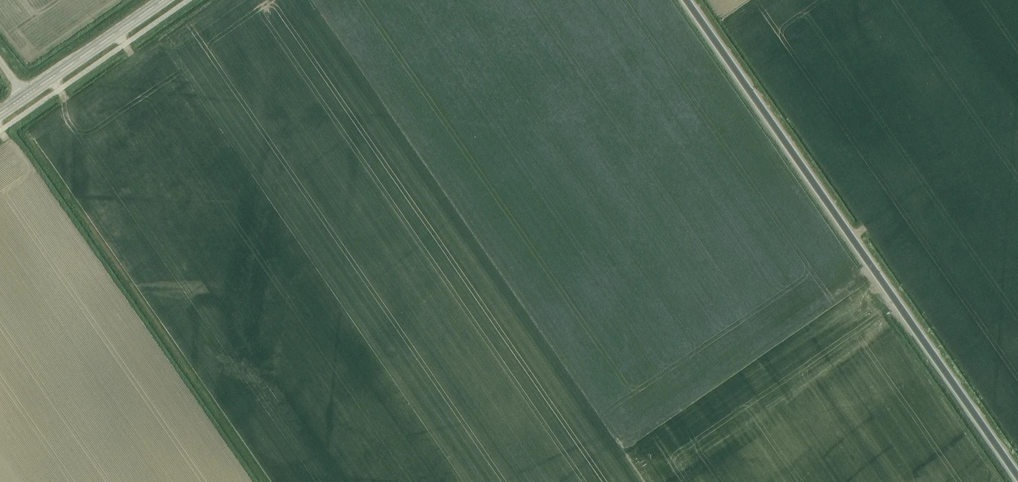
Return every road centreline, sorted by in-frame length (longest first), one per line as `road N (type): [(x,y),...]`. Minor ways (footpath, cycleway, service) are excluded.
road 1 (unclassified): [(1017,476),(686,0)]
road 2 (tertiary): [(0,113),(162,0)]

